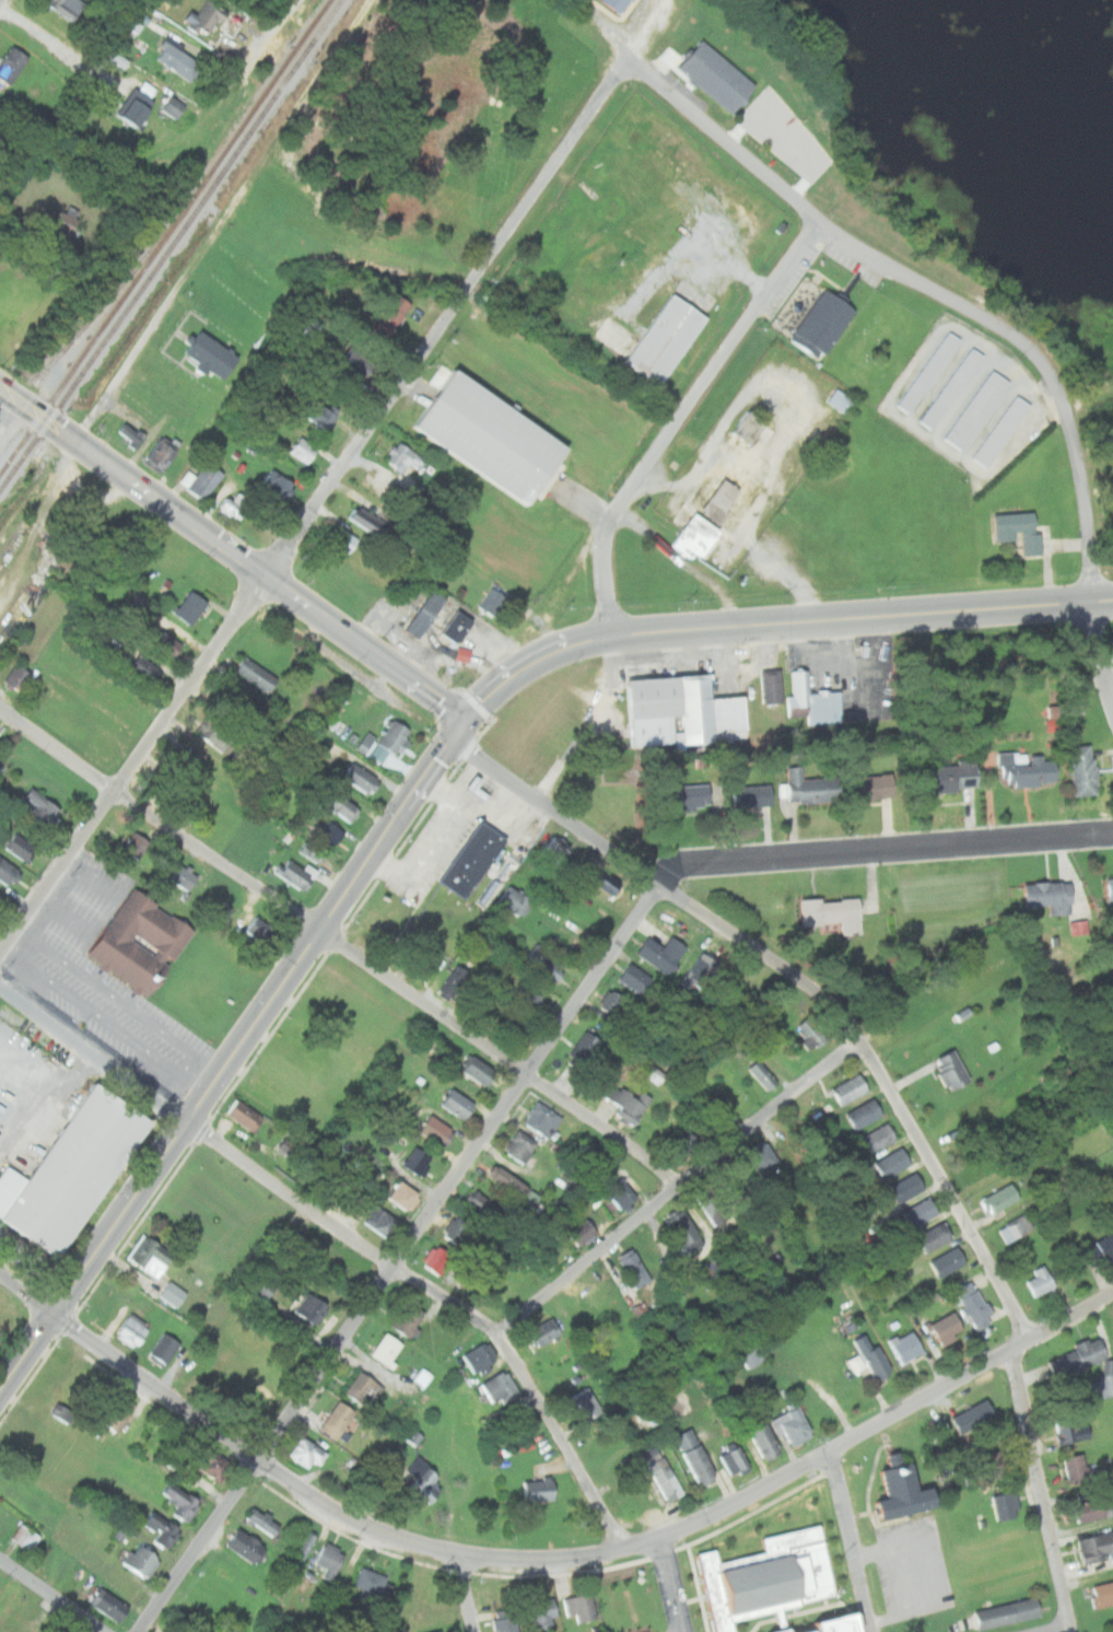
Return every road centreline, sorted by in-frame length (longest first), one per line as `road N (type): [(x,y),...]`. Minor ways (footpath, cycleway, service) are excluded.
road 1 (residential): [(144,1631),(660,885),(693,863),(1112,833)]
road 2 (residential): [(0,1275),(337,1509),(458,1551),(538,1559),(589,1555),(703,1519),(1112,1294)]
road 3 (residential): [(0,948),(631,58)]
road 4 (residential): [(625,1547),(524,1372),(473,1315),(0,985)]
road 5 (residential): [(1030,1339),(840,1014),(457,739)]
road 6 (primary): [(0,1399),(469,727)]
road 7 (residential): [(682,1188),(115,786)]
road 8 (primary): [(469,727),(46,421)]
road 9 (secondary): [(612,636),(1112,597)]
road 10 (residential): [(612,636),(604,563),(609,522),(828,226)]
road 11 (residential): [(500,1339),(864,1047)]
road 12 (residential): [(1063,394),(1082,473),(1097,645),(1112,688)]
road 13 (residential): [(828,226),(888,272),(995,324),(1042,362),(1063,394)]
road 14 (residential): [(1073,1631),(1011,1350)]
road 15 (residential): [(828,226),(631,58)]
road 16 (residential): [(874,1631),(833,1448)]
road 17 (secondary): [(469,727),(494,691),(527,665),(565,645),(612,636)]
road 18 (residential): [(207,127),(300,0)]
road 19 (residential): [(0,706),(115,786)]
road 20 (residential): [(102,1631),(0,1560)]

